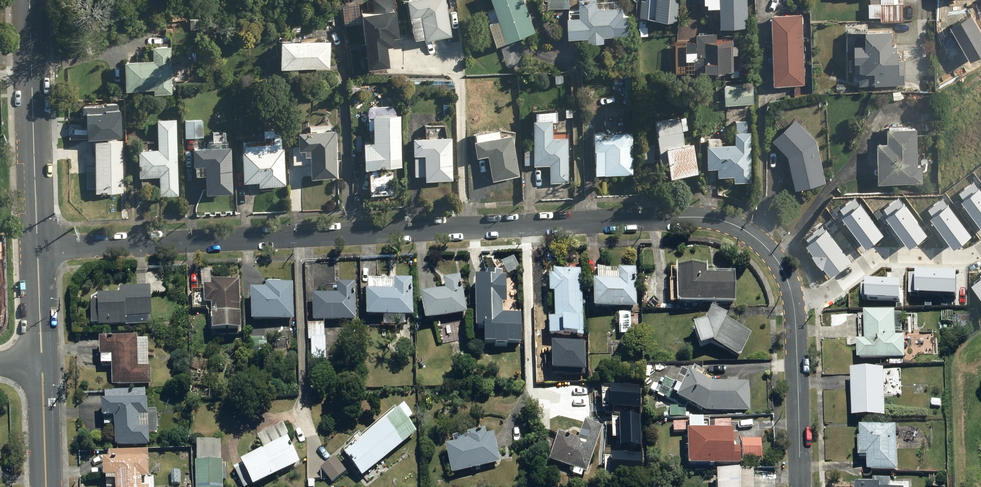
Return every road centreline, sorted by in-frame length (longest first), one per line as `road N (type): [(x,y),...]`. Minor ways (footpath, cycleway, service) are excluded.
road 1 (residential): [(38,247),(712,219),(743,230),(772,254),(791,297)]
road 2 (unclassified): [(30,0),(38,247)]
road 3 (residential): [(980,250),(884,254),(843,283),(791,297)]
road 4 (residential): [(791,297),(801,486)]
road 5 (unclassified): [(42,363),(47,486)]

